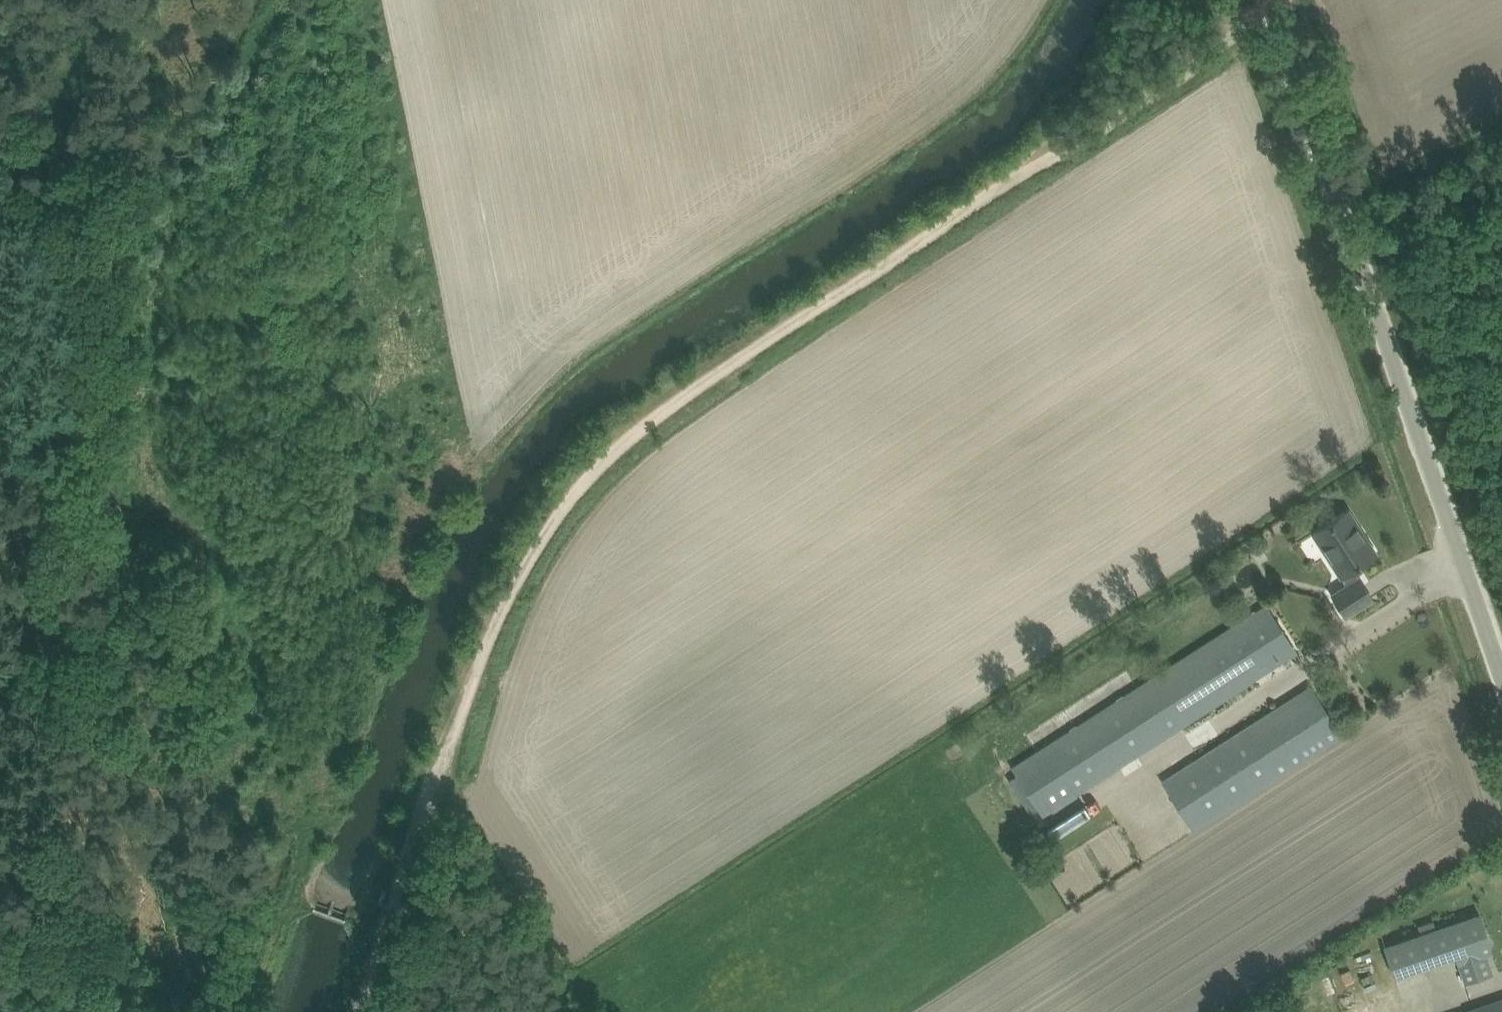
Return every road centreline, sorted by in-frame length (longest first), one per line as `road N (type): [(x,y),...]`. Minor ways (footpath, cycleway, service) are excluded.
road 1 (unclassified): [(1501,678),(1273,0)]

